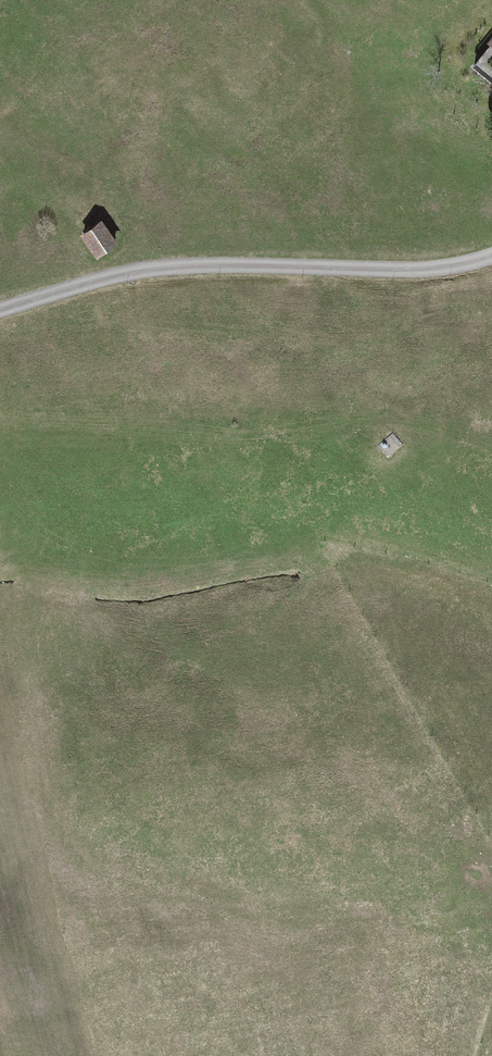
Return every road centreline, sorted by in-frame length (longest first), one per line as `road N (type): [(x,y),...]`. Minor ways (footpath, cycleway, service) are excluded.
road 1 (track): [(0,522),(14,554),(54,578),(180,577),(286,553),(320,530),(491,573)]
road 2 (unclassified): [(0,317),(128,278),(210,268),(432,273),(491,260)]

